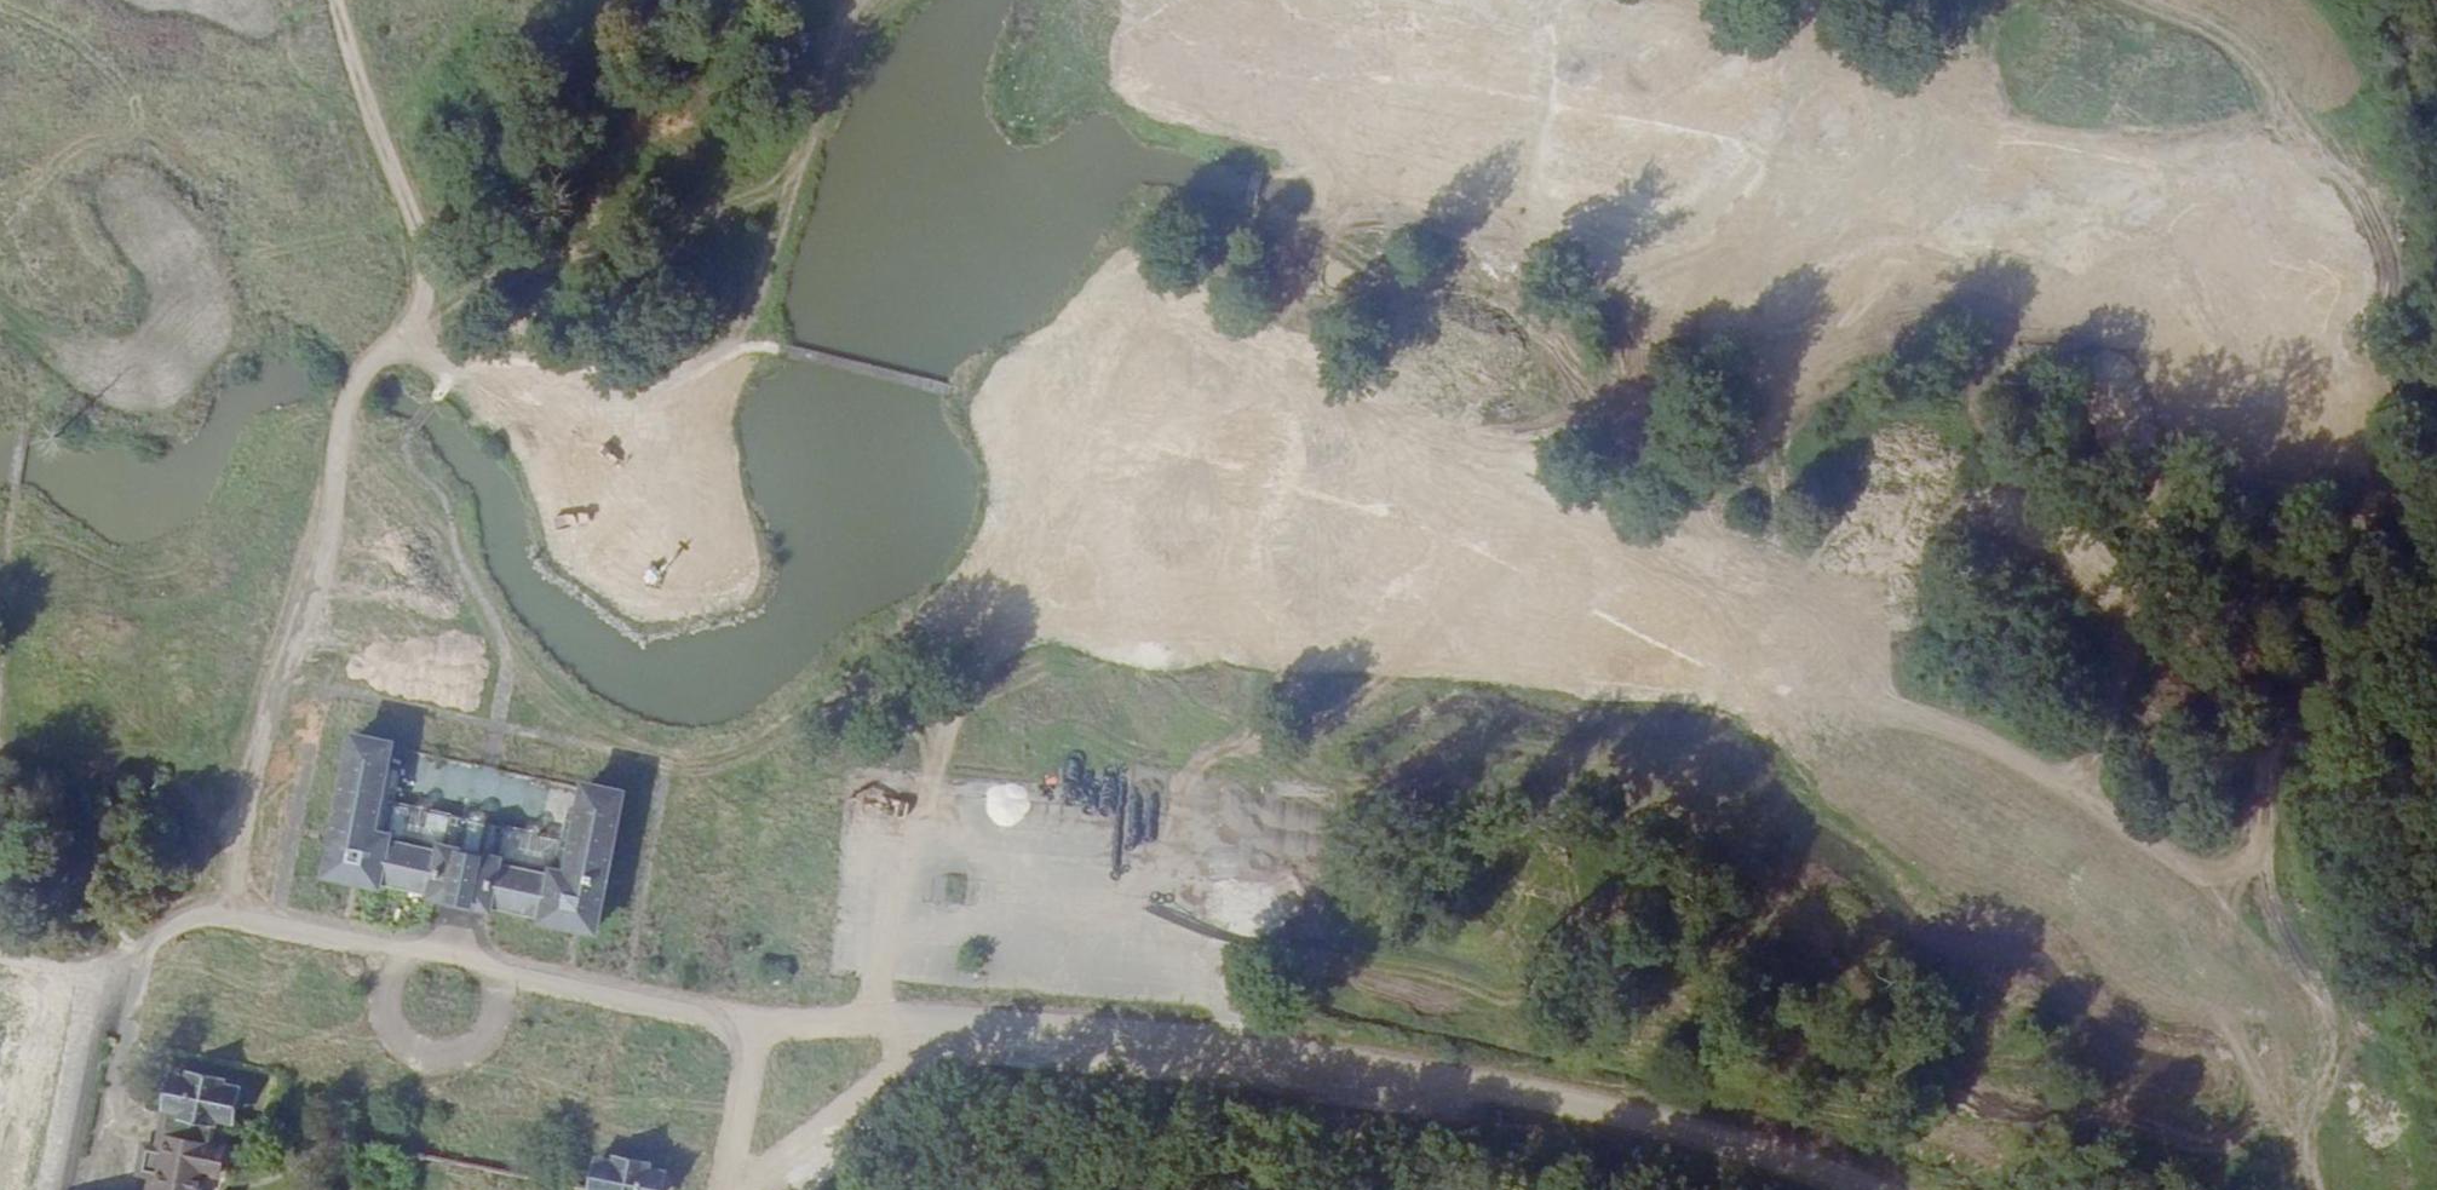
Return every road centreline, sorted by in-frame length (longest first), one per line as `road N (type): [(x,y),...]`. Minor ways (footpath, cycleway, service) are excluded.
road 1 (residential): [(1822,1189),(1637,1126),(1289,1049),(768,1031)]
road 2 (track): [(442,383),(472,369),(512,367),(659,387),(758,351),(967,401)]
road 3 (track): [(324,0),(413,243),(417,301),(396,335)]

